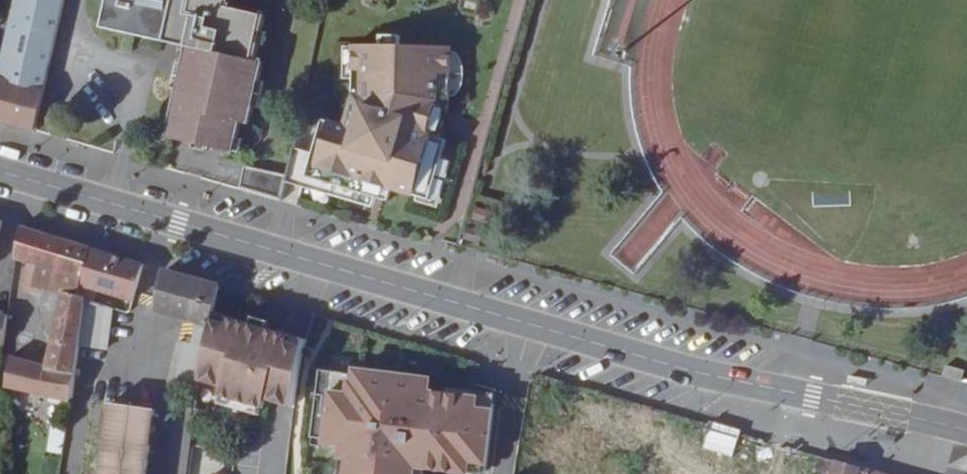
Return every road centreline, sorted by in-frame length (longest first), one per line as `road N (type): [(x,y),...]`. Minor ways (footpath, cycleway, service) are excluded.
road 1 (secondary): [(0,173),(664,365),(966,435)]

